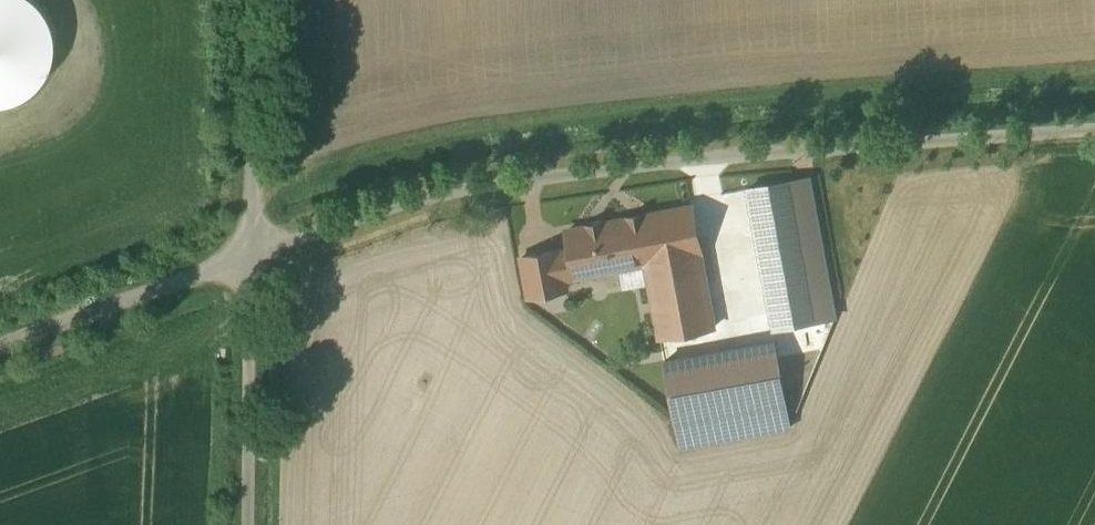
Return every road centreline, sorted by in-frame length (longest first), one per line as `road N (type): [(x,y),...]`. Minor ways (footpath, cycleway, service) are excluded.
road 1 (unclassified): [(245,256),(382,208),(516,179),(1094,128)]
road 2 (unclassified): [(245,524),(245,256)]
road 3 (unclassified): [(0,348),(245,256)]
road 4 (unclassified): [(259,0),(245,256)]

